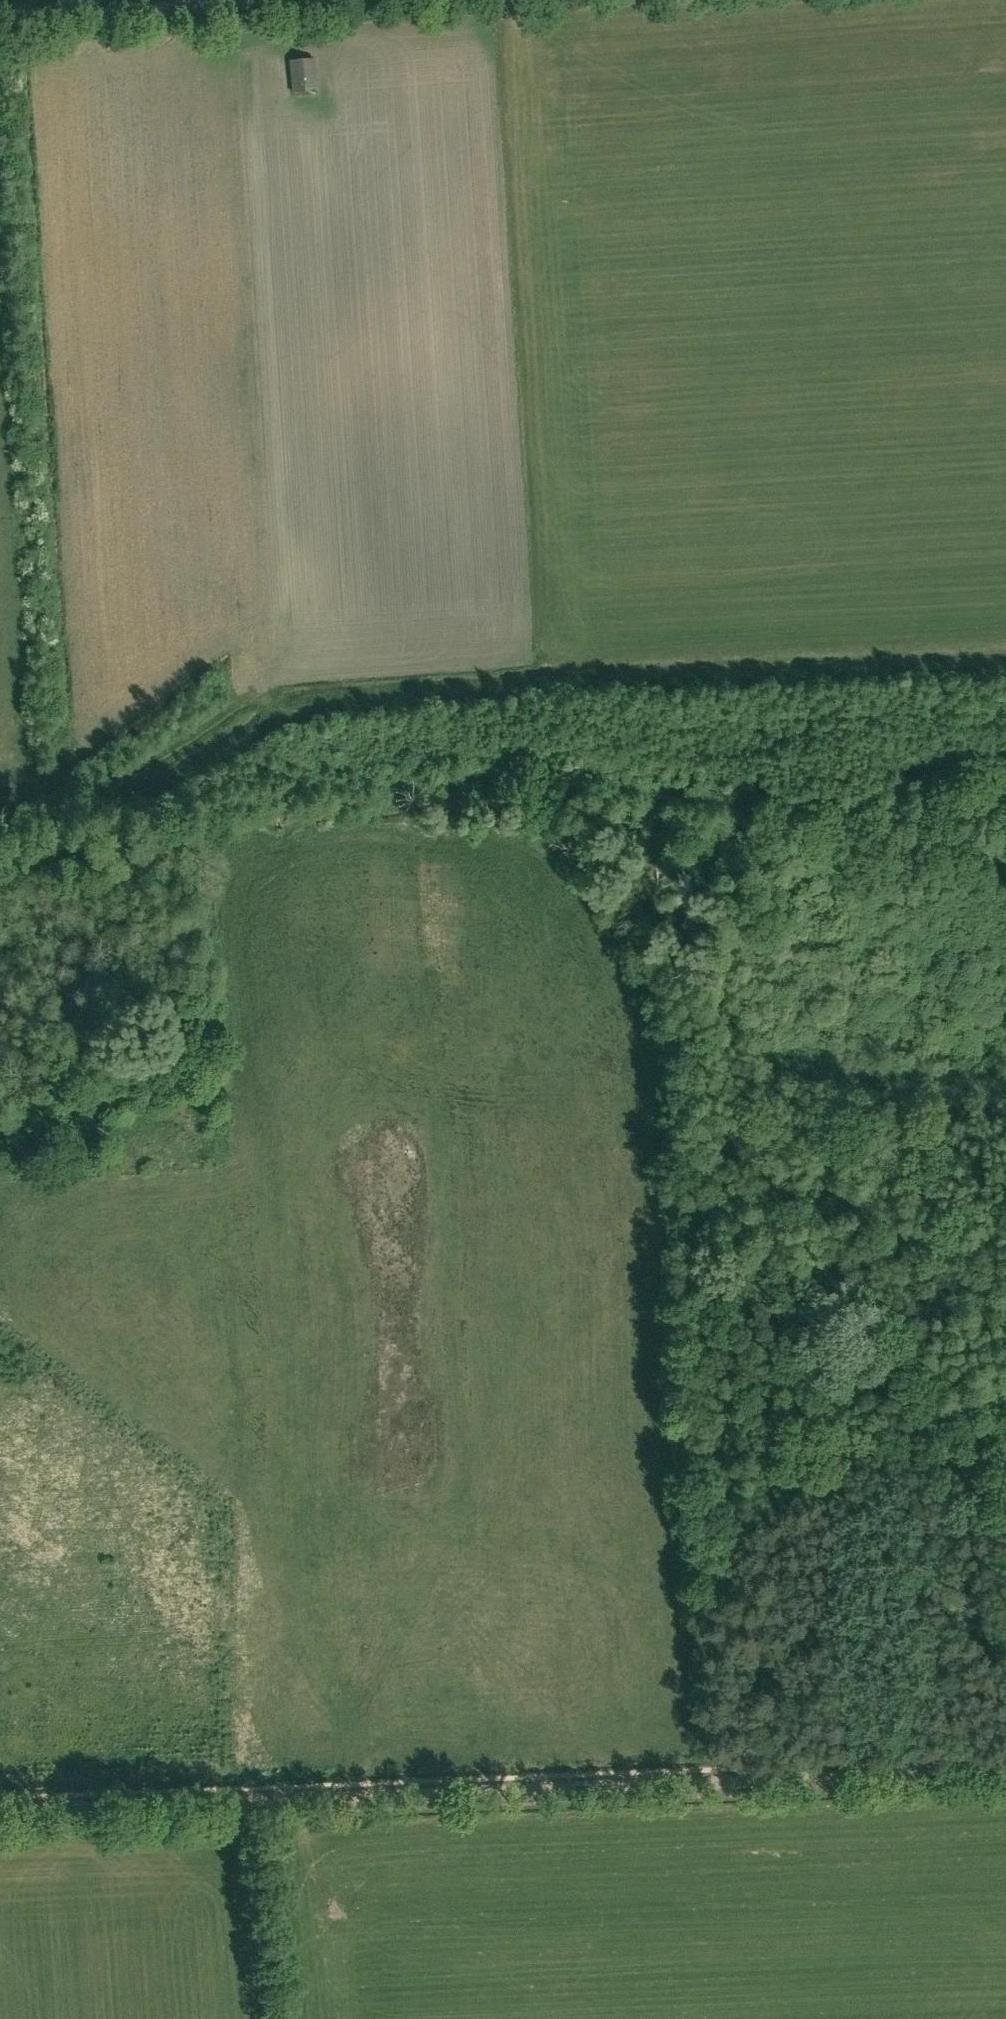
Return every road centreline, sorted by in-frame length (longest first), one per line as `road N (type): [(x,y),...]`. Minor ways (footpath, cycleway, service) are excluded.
road 1 (track): [(1005,1771),(0,1812)]
road 2 (unclassified): [(0,19),(263,0)]

